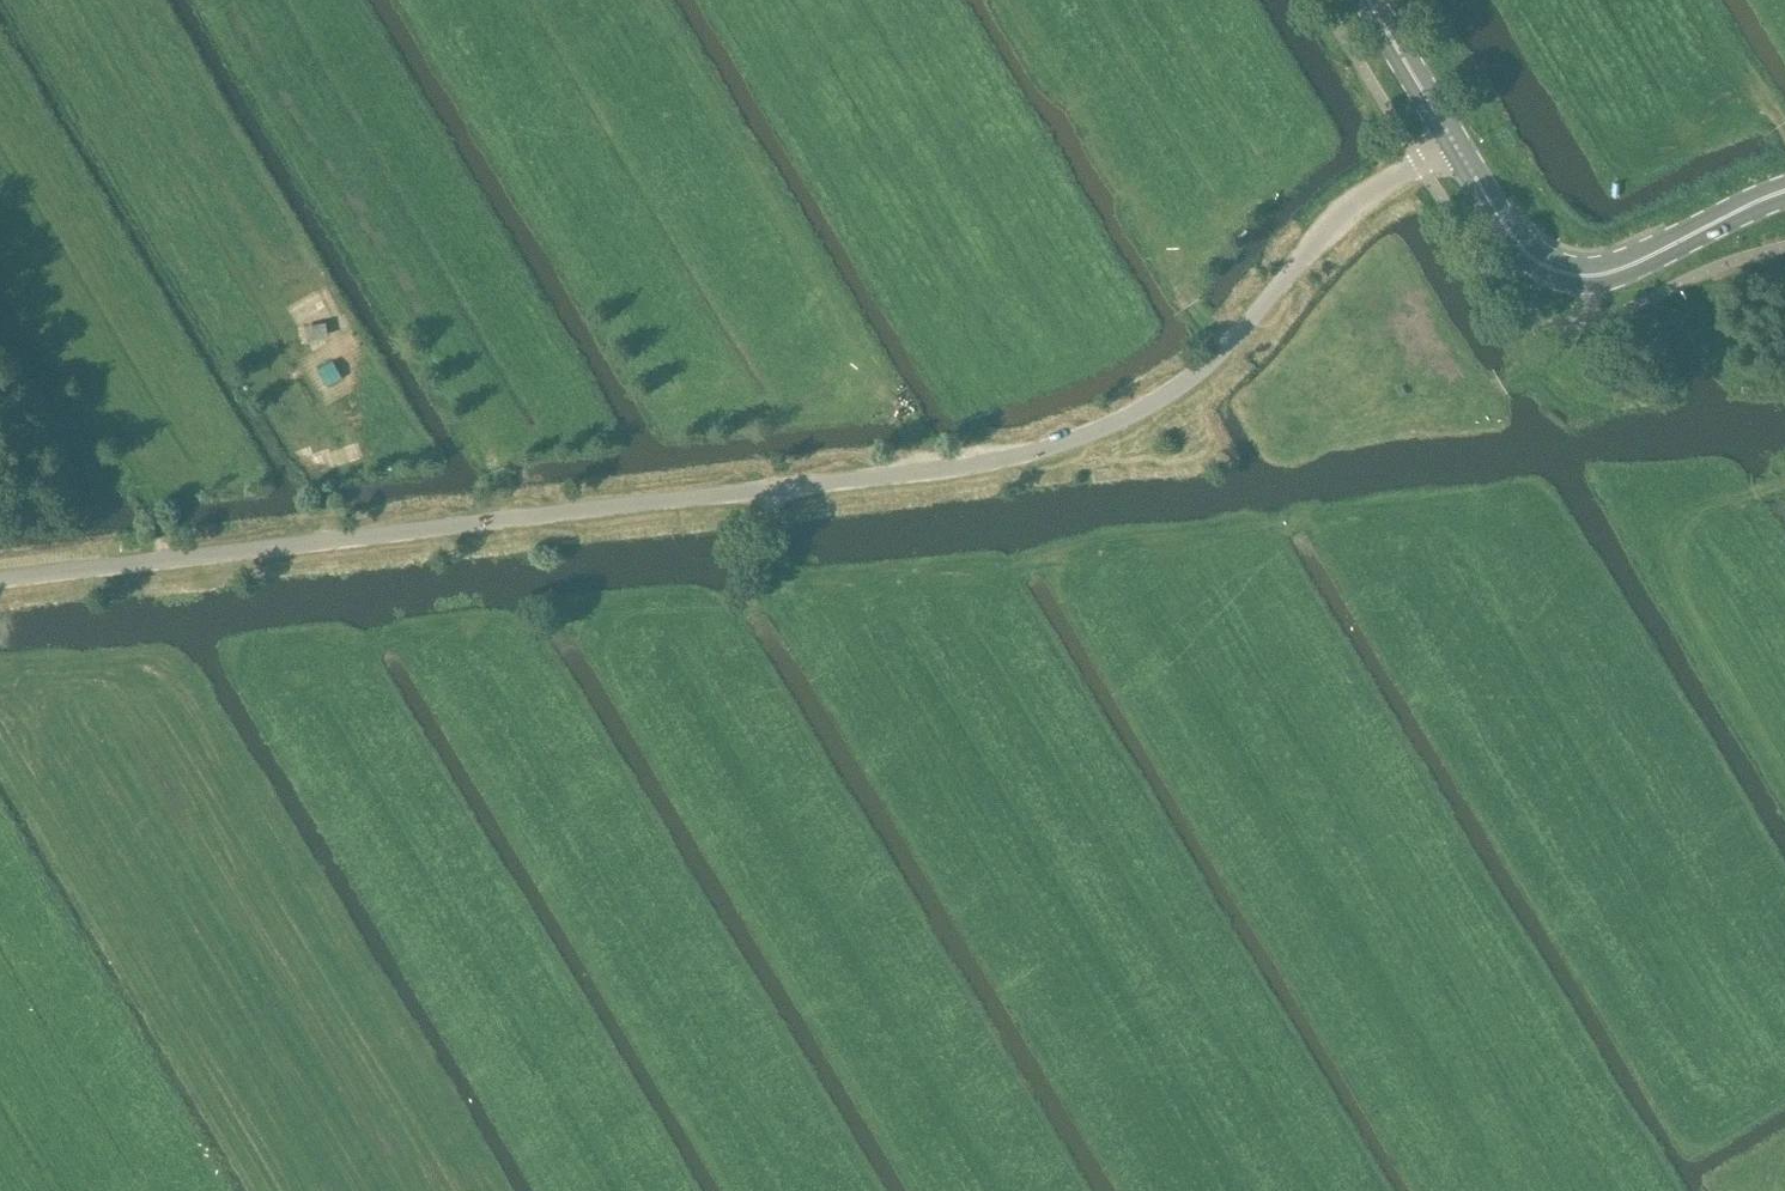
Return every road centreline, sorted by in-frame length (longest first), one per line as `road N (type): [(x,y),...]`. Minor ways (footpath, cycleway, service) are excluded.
road 1 (unclassified): [(0,581),(991,468),(1095,437),(1166,402),(1223,361),(1322,241),(1459,149)]
road 2 (track): [(348,655),(870,594)]
road 3 (secondary): [(1459,149),(1503,224),(1557,273),(1596,278),(1641,265),(1784,196)]
road 4 (secondary): [(1369,0),(1459,149)]

